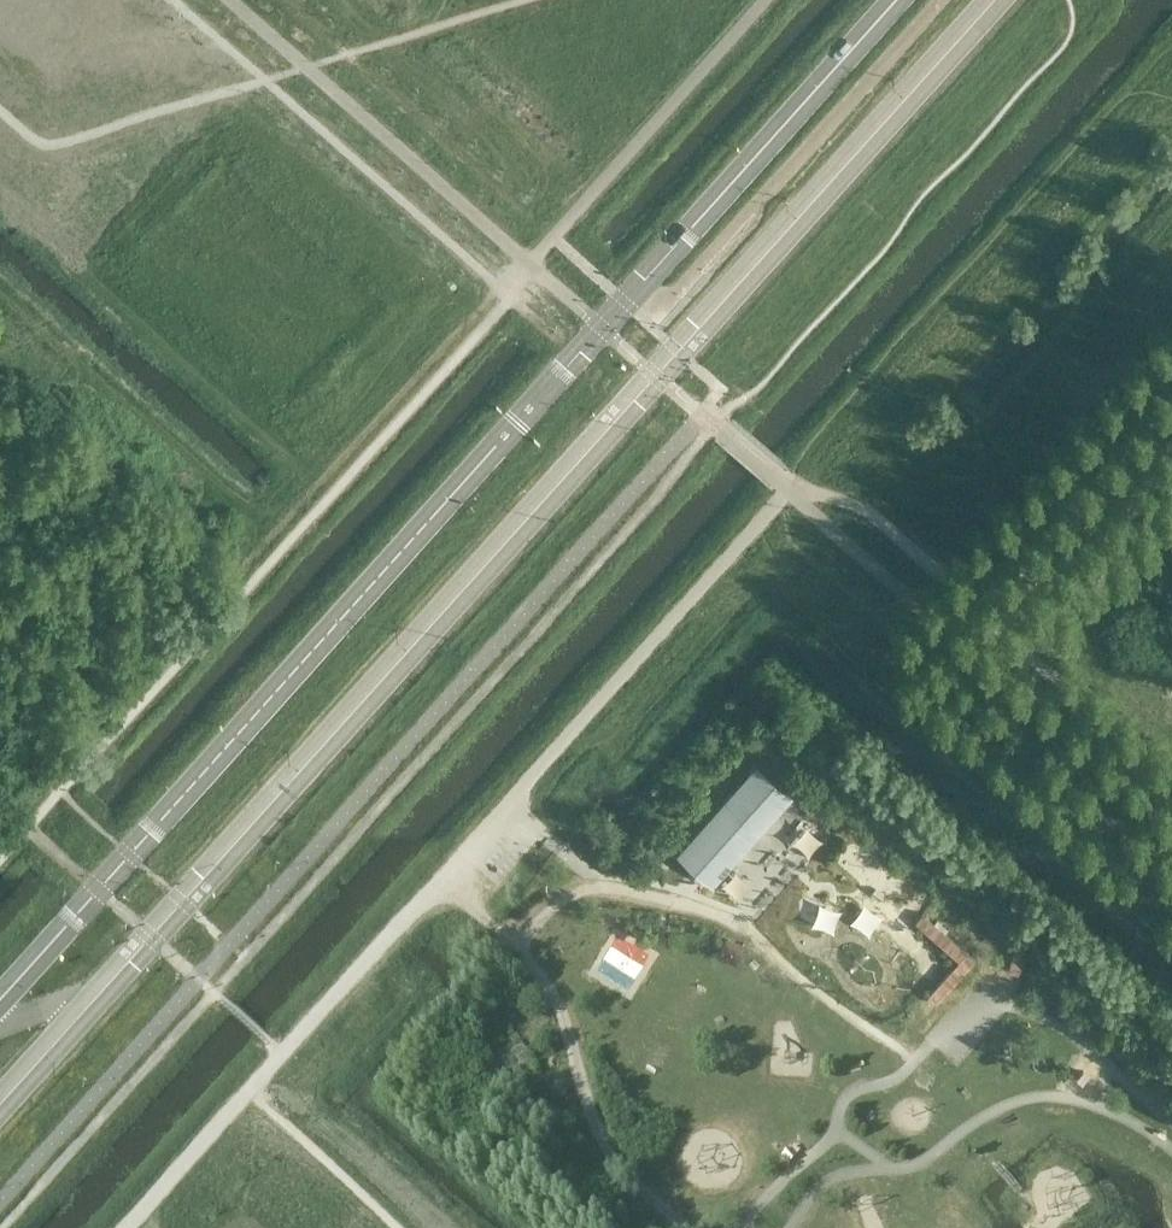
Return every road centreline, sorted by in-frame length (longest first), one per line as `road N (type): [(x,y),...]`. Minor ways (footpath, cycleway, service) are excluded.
road 1 (secondary): [(0,998),(897,0)]
road 2 (track): [(787,491),(124,1227)]
road 3 (track): [(908,1056),(750,928),(597,884),(510,803)]
road 4 (track): [(682,1227),(595,1131),(542,976),(445,878)]

